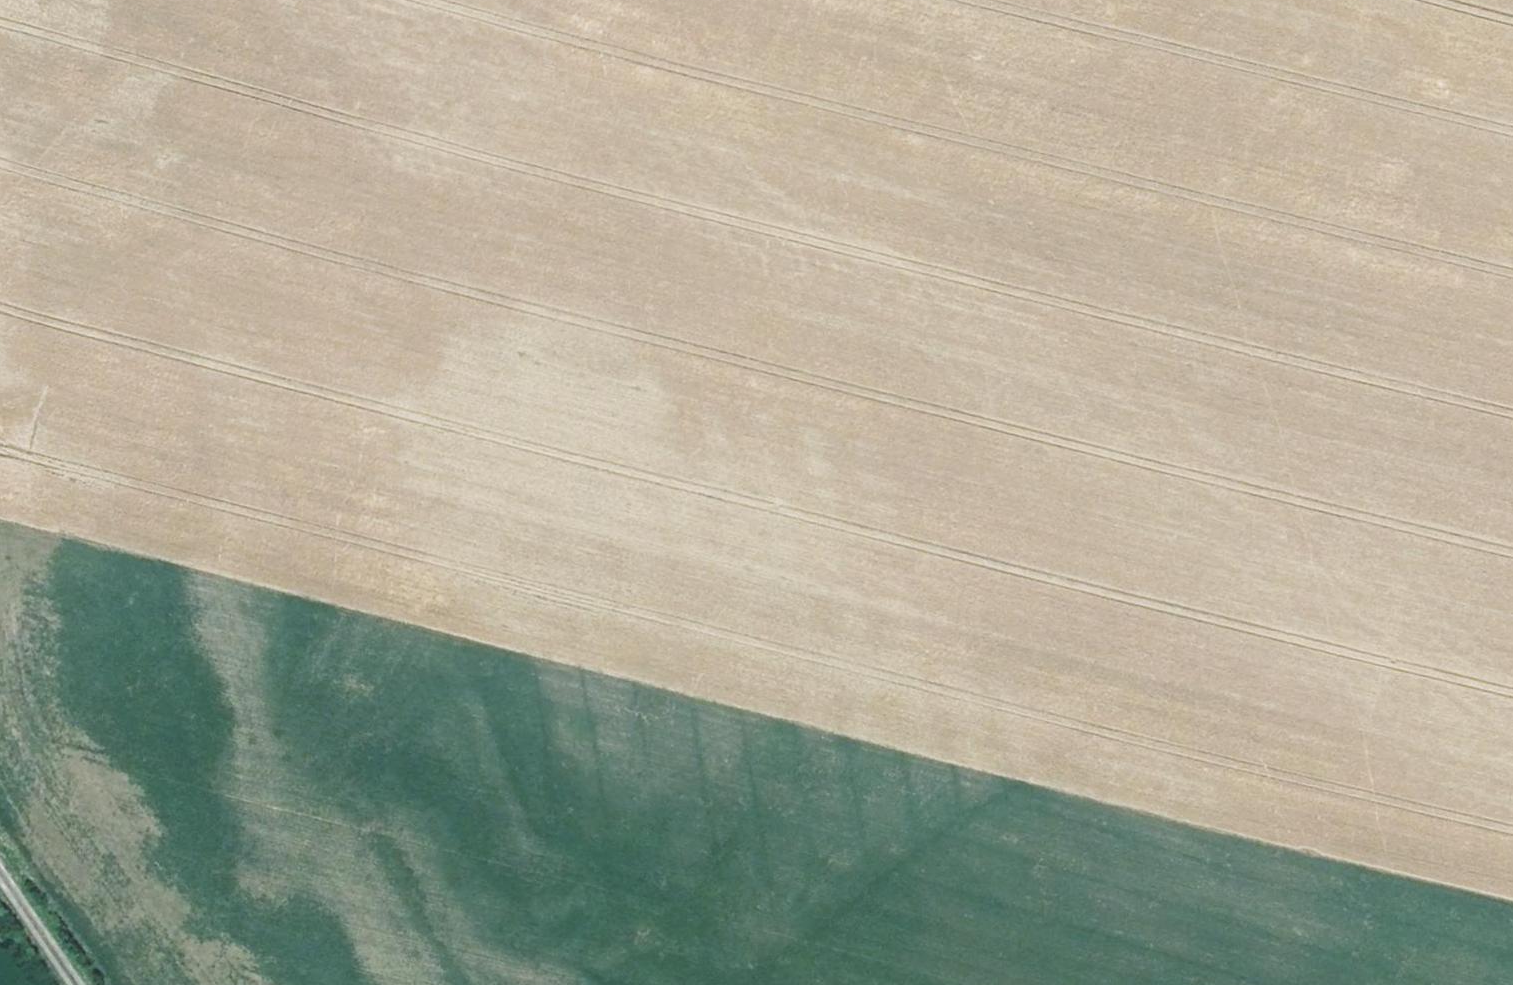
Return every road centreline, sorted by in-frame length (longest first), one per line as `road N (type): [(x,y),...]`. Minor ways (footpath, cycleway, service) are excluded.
road 1 (unclassified): [(75,984),(0,874)]

